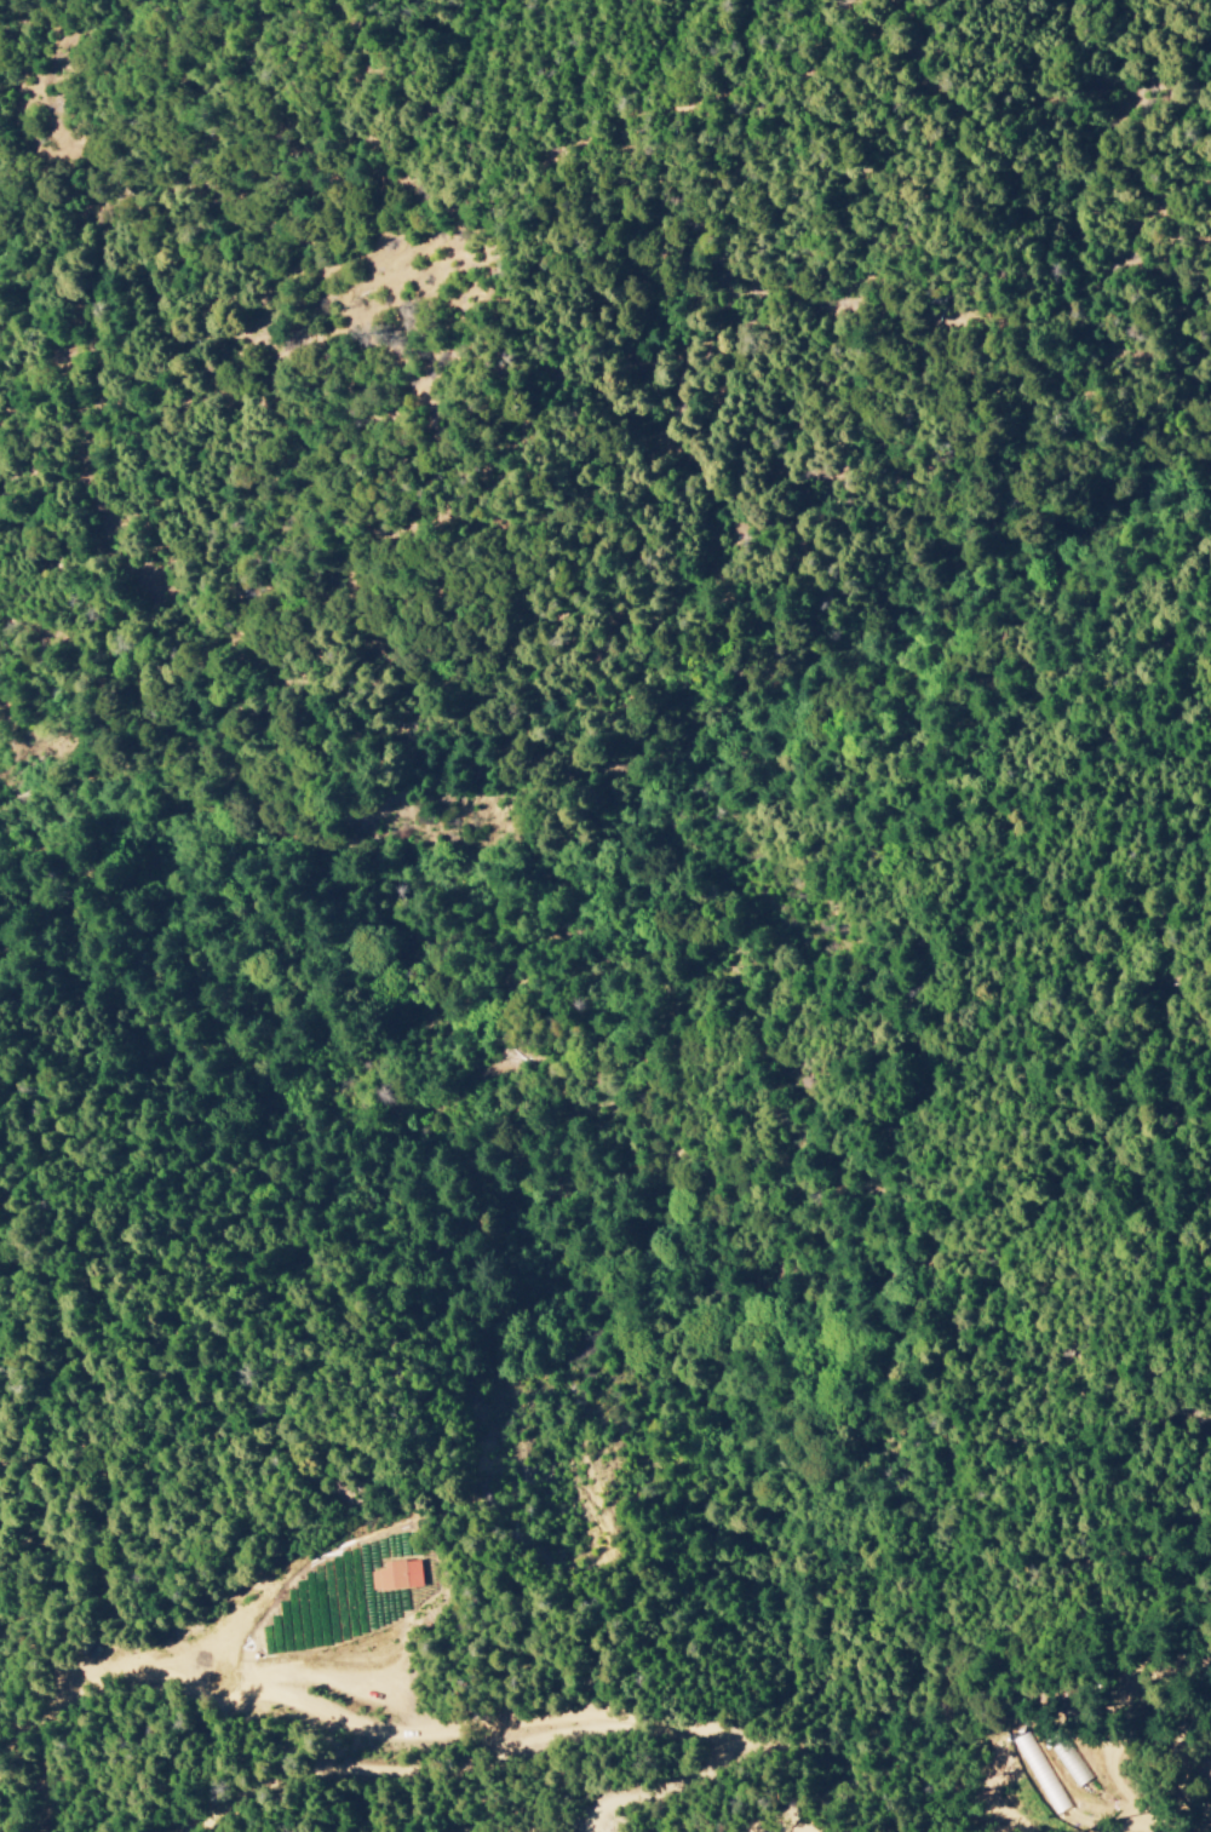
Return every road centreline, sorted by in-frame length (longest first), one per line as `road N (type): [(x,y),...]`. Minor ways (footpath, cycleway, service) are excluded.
road 1 (track): [(1210,1820),(1187,1801),(1175,1758),(1182,1736),(1210,1716)]

